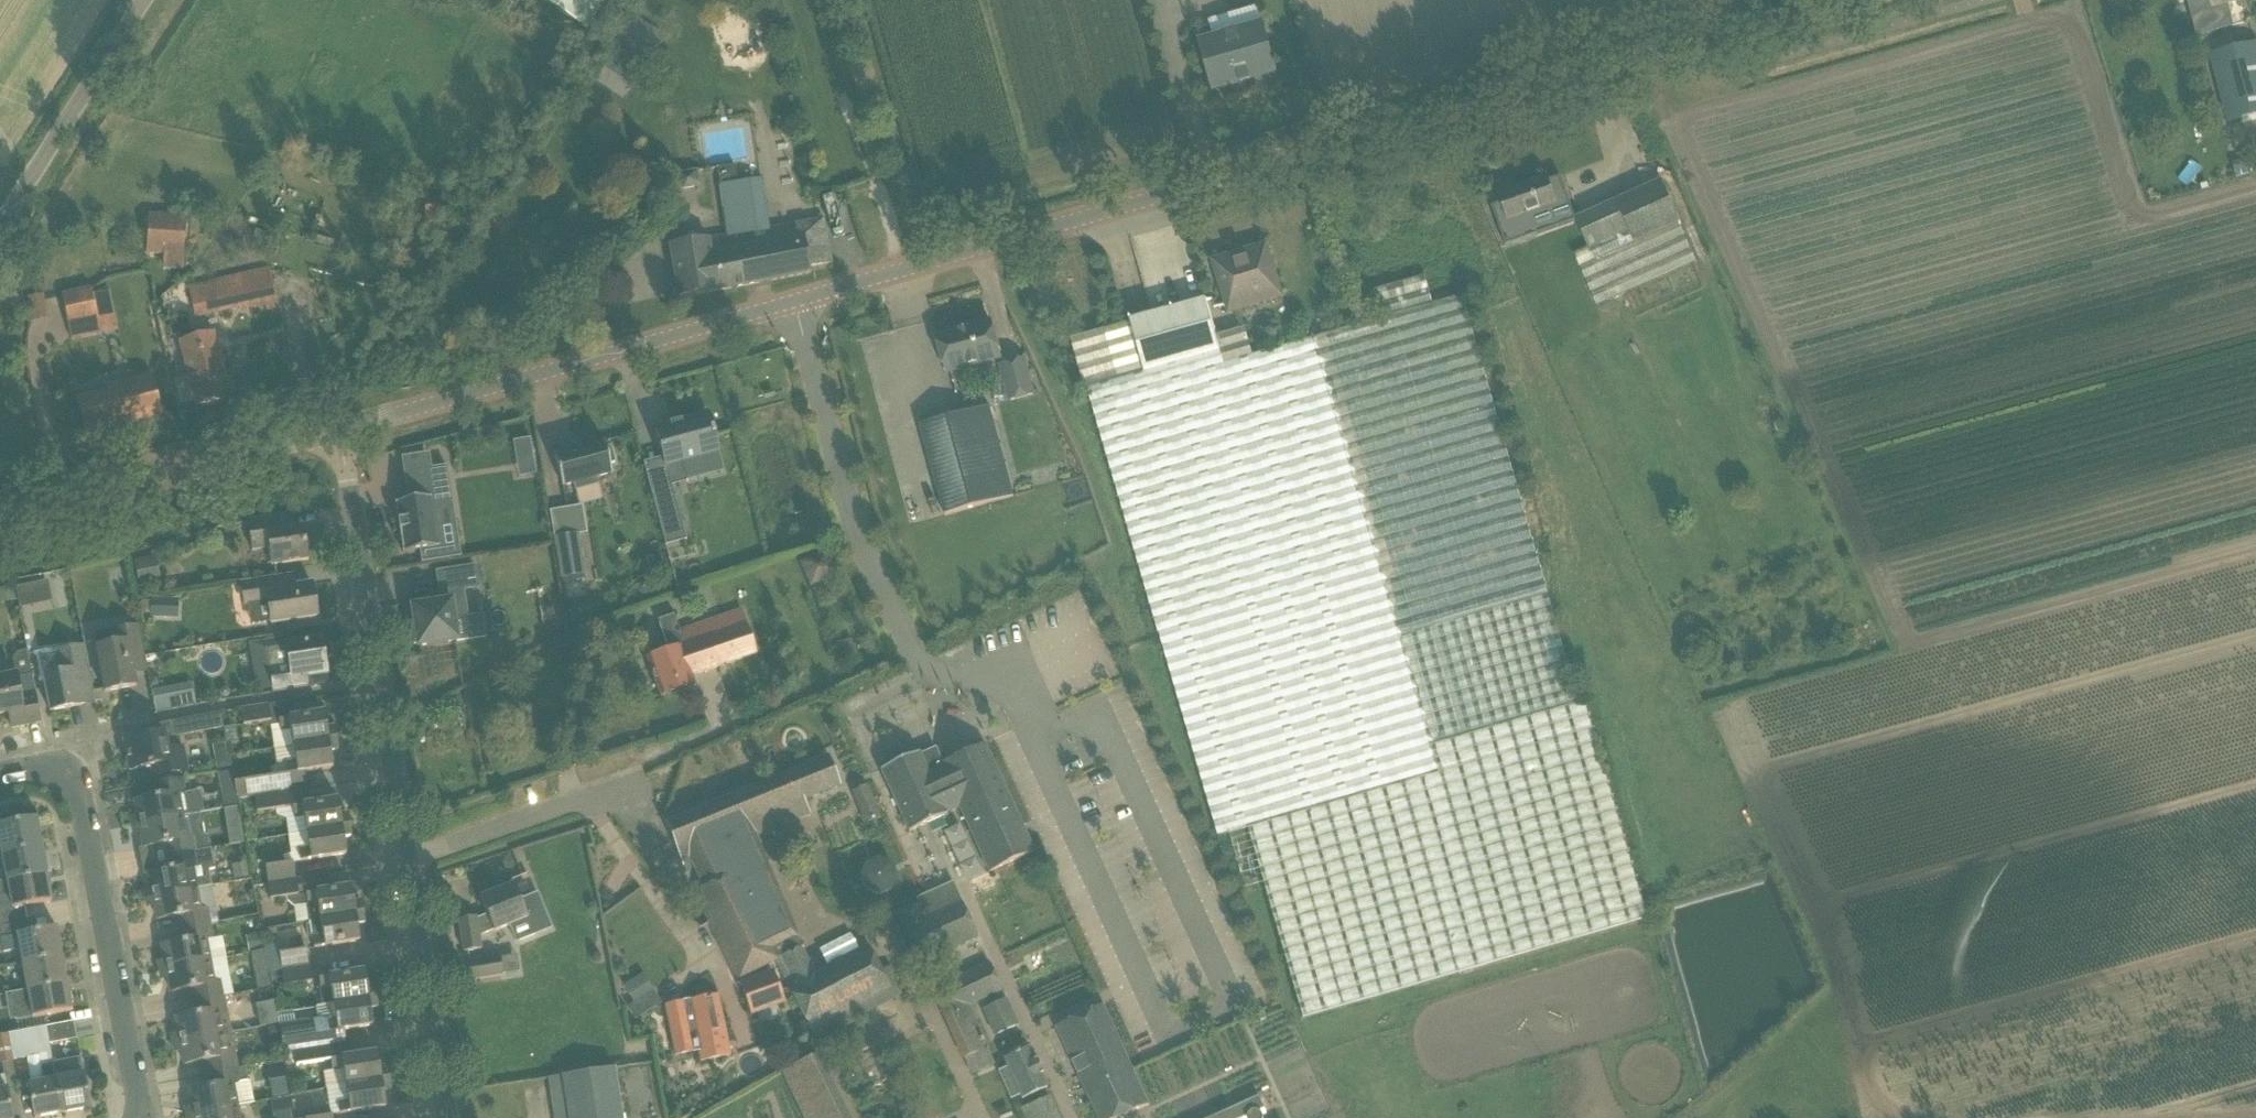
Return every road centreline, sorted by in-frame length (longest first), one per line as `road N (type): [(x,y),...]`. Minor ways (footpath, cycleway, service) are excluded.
road 1 (tertiary): [(339,430),(1860,0)]
road 2 (residential): [(453,1117),(339,430)]
road 3 (residential): [(0,776),(41,768),(67,776),(81,799),(143,1117)]
road 4 (tertiary): [(0,517),(339,430)]
road 5 (unclassified): [(0,226),(141,0)]

